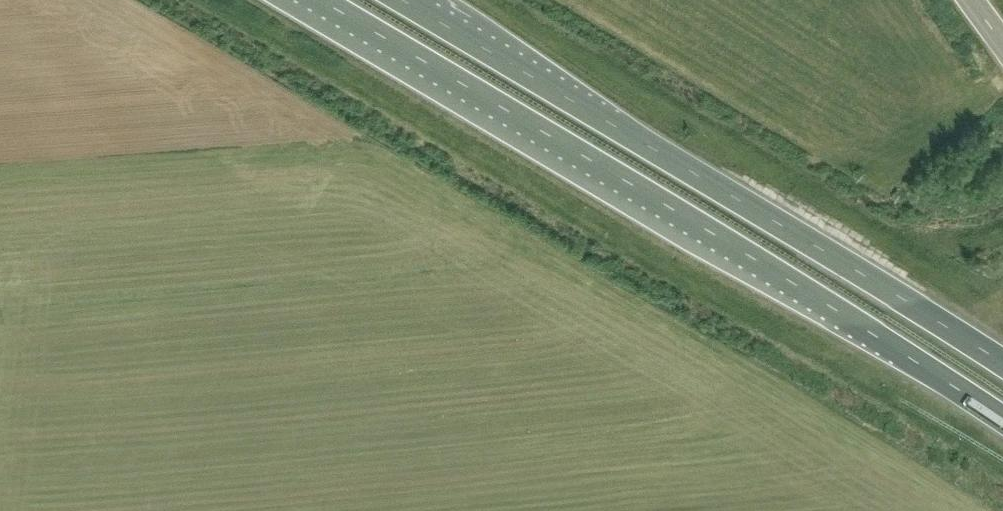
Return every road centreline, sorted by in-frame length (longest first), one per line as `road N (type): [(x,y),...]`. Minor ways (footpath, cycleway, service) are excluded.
road 1 (trunk): [(319,0),(645,191),(1002,420)]
road 2 (trunk): [(1002,366),(772,214),(404,0)]

